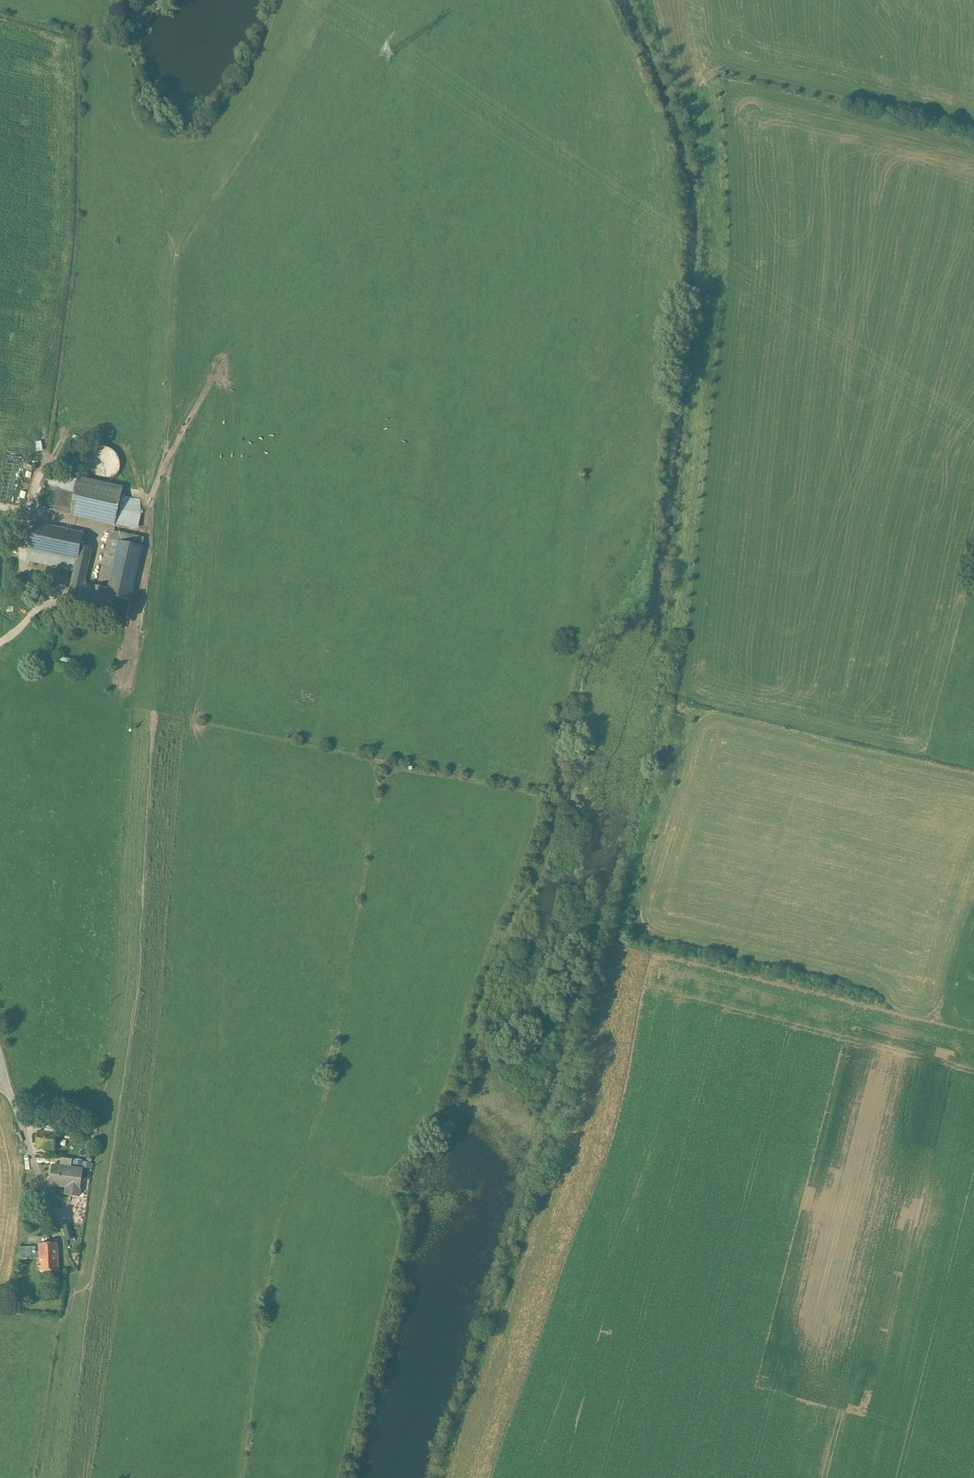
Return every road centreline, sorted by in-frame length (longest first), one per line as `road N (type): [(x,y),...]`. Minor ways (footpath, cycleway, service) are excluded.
road 1 (unclassified): [(8,1082),(60,1225)]

